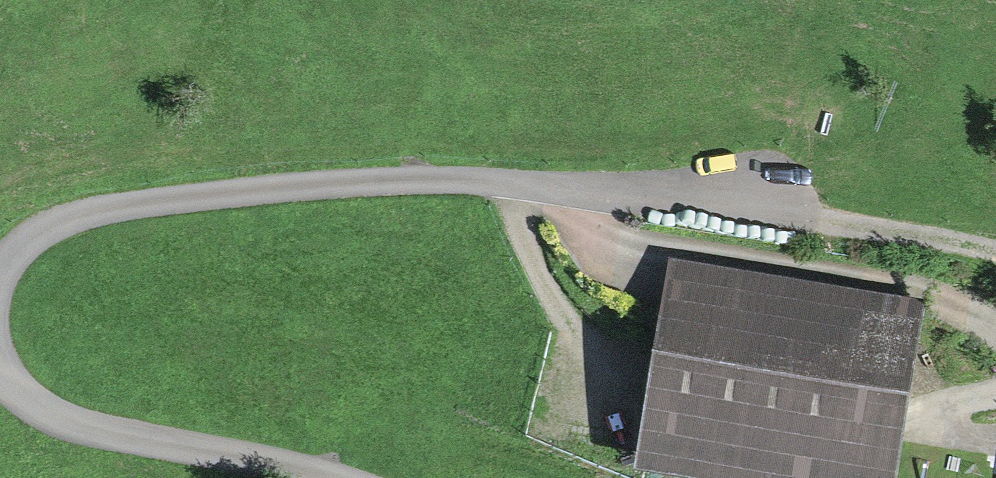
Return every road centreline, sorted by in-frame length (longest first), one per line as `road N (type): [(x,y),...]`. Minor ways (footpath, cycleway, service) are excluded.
road 1 (residential): [(795,221),(546,187),(420,181),(93,210),(41,229),(0,271)]
road 2 (track): [(987,0),(926,137),(795,221),(995,254)]
road 3 (residential): [(0,365),(40,409),(102,435),(323,477)]

